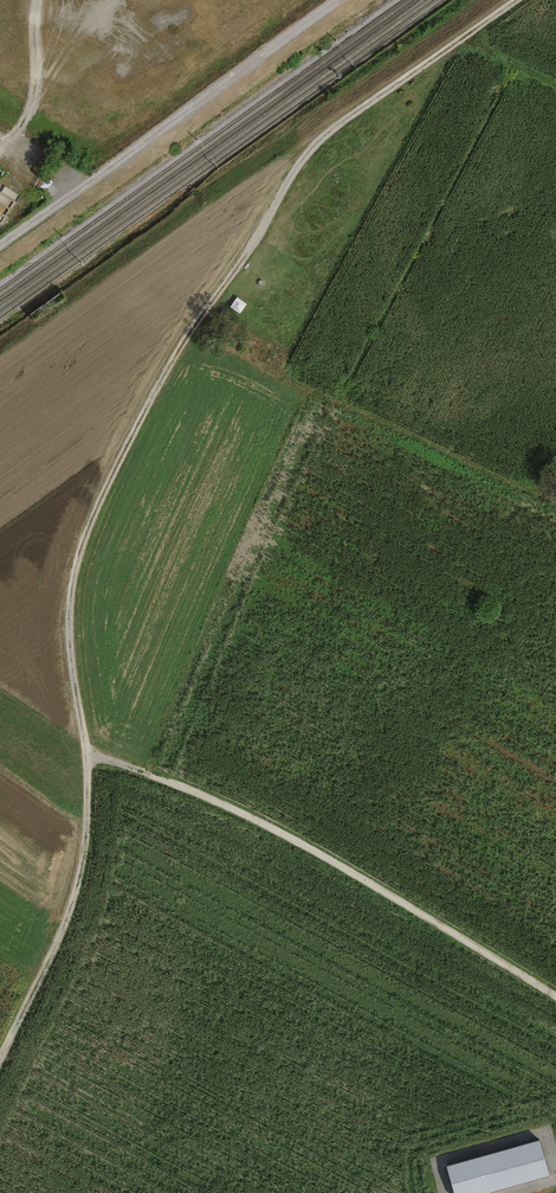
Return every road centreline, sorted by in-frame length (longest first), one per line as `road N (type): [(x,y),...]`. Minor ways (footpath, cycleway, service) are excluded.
road 1 (track): [(0,1058),(63,926),(83,847),(86,752),(71,579),(153,391),(319,142),(524,0)]
road 2 (track): [(86,752),(250,817),(555,1000)]
road 3 (residential): [(72,205),(349,0)]

